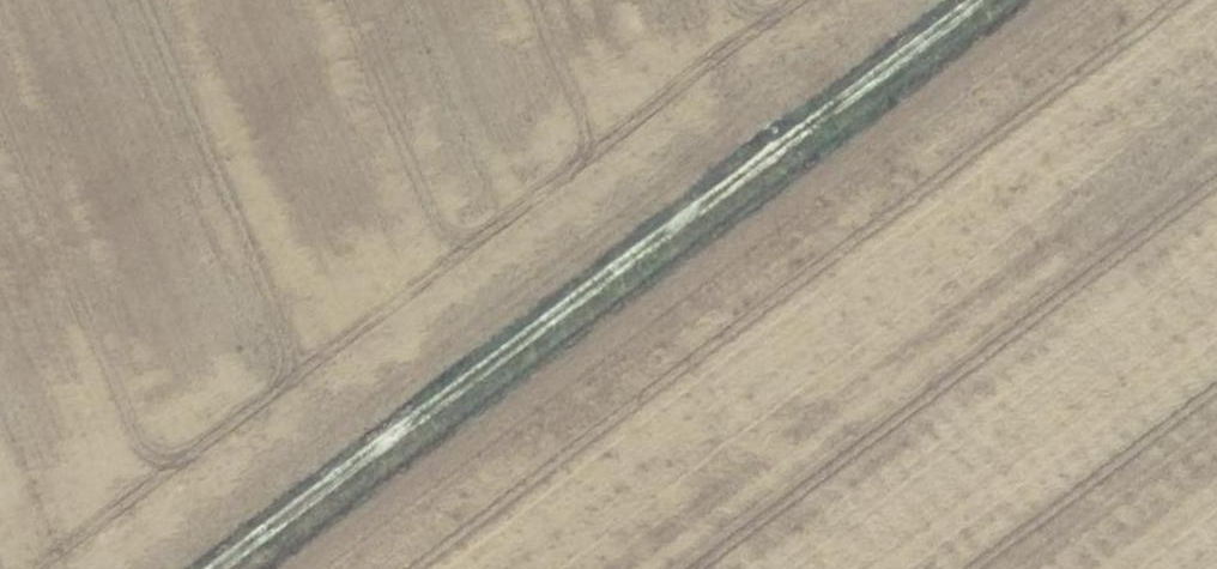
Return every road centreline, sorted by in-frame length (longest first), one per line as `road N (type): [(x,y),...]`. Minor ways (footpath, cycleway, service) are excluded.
road 1 (track): [(977,0),(214,568)]

